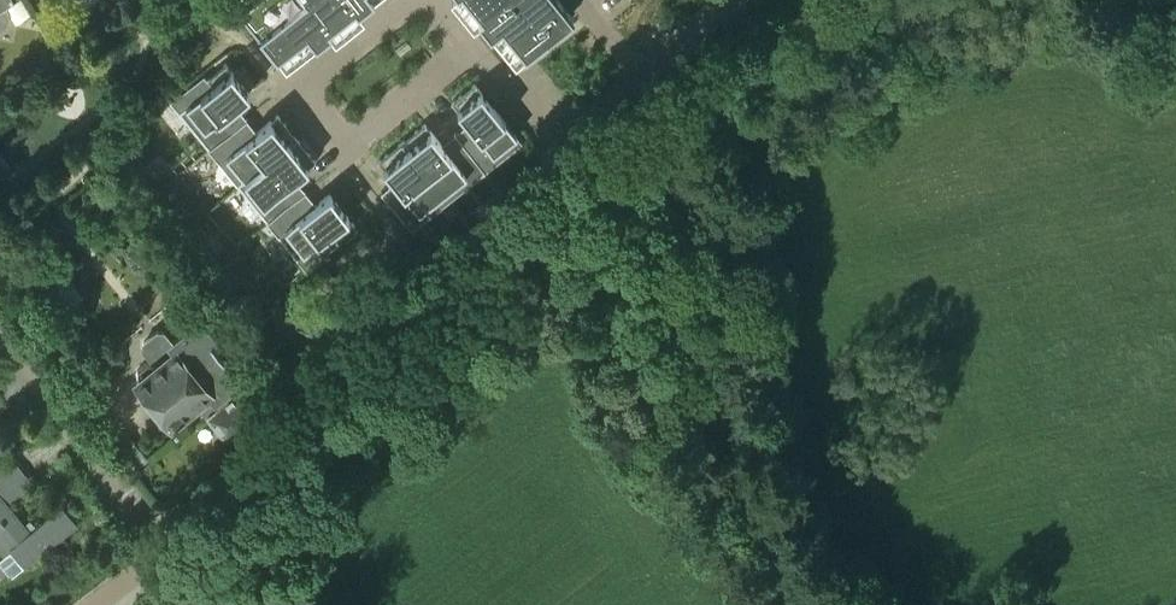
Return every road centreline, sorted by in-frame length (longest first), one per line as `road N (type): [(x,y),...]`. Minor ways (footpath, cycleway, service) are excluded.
road 1 (track): [(152,530),(821,0)]
road 2 (residential): [(418,0),(312,76),(307,101),(347,142),(459,57)]
road 3 (residential): [(735,0),(567,134),(536,127),(483,59),(469,54)]
road 4 (residential): [(165,549),(0,320)]

